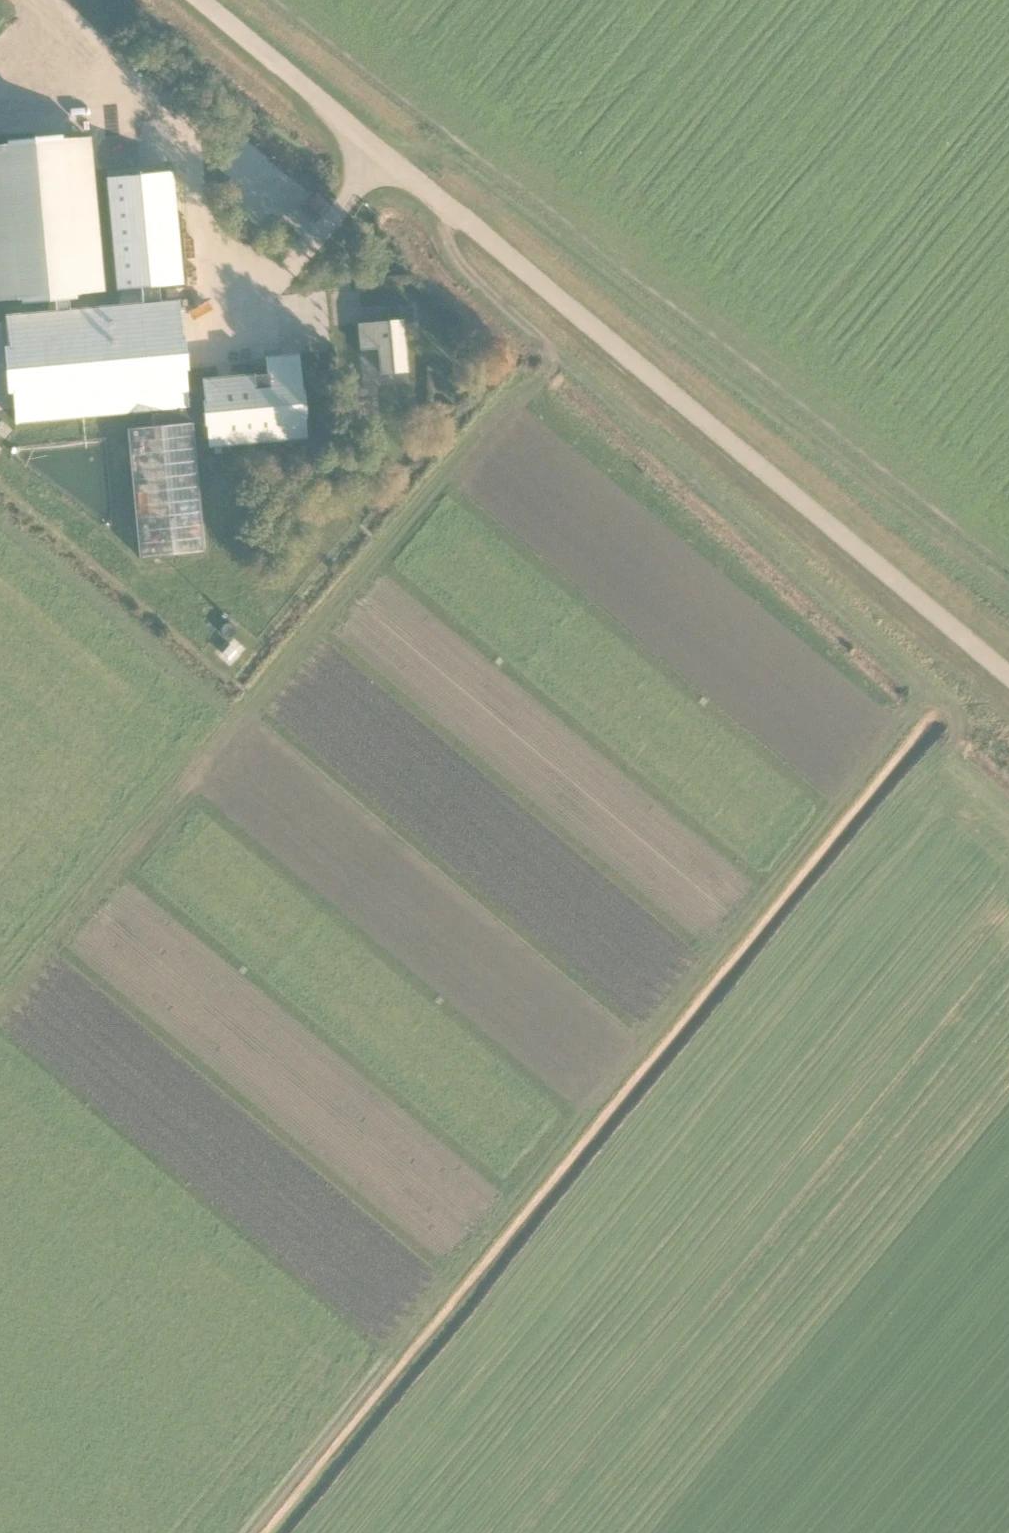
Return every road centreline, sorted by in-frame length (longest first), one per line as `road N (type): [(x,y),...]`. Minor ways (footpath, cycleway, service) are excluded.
road 1 (unclassified): [(1008,673),(202,0)]
road 2 (track): [(1008,595),(455,162),(443,154),(392,160)]

